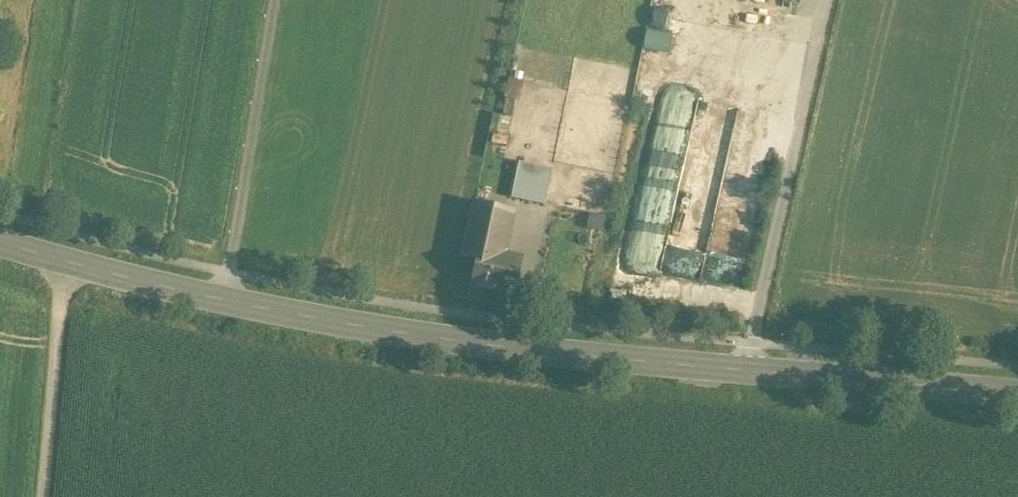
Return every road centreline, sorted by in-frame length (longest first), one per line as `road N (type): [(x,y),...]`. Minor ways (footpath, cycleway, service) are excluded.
road 1 (secondary): [(65,262),(518,348),(1017,398)]
road 2 (track): [(828,0),(742,370)]
road 3 (unclassified): [(65,262),(49,496)]

